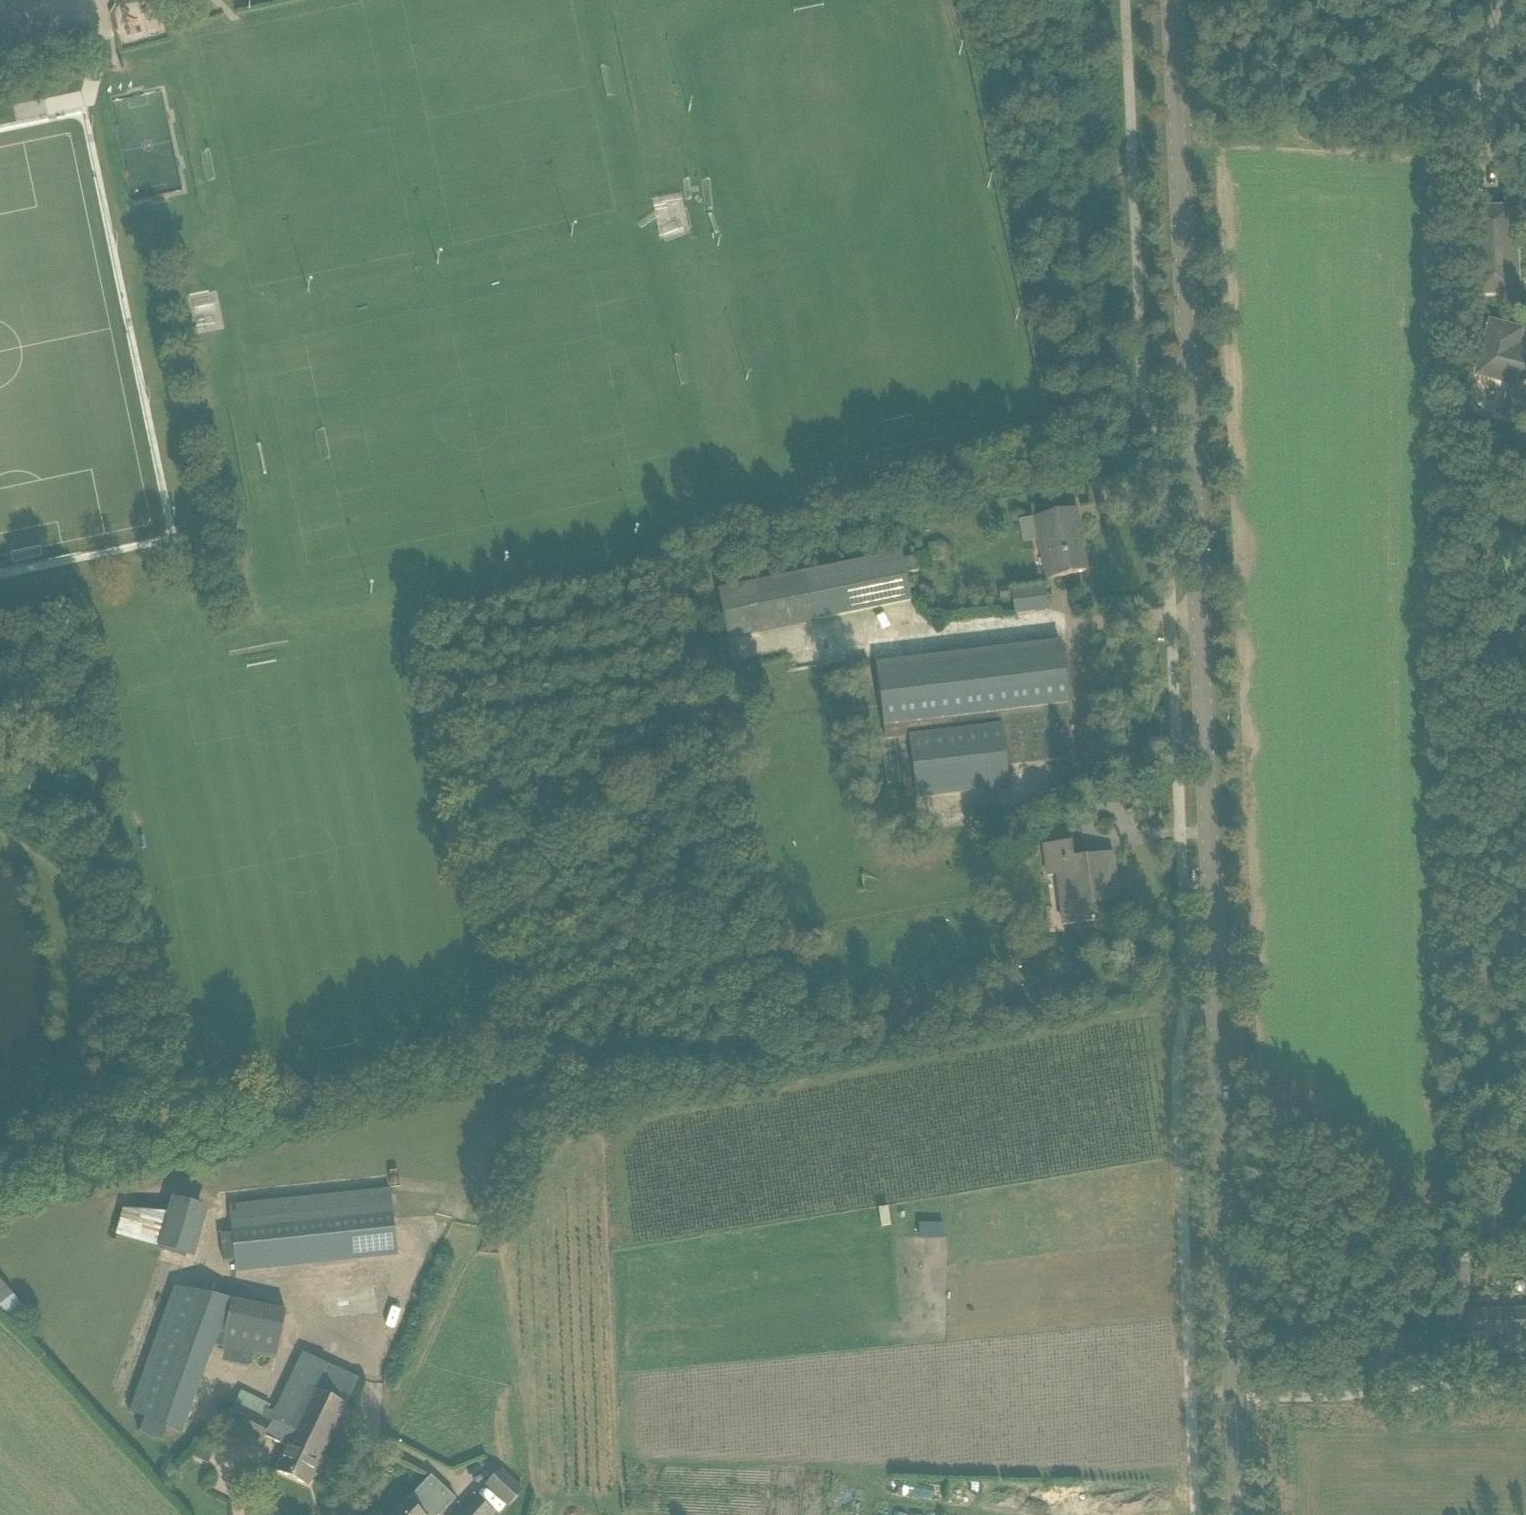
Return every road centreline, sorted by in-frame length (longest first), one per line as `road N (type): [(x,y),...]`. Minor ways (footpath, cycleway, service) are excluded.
road 1 (tertiary): [(1235,1400),(1172,0)]
road 2 (track): [(1190,1402),(661,1448),(641,1446),(626,1417),(646,1384),(665,1376),(1187,1327)]

